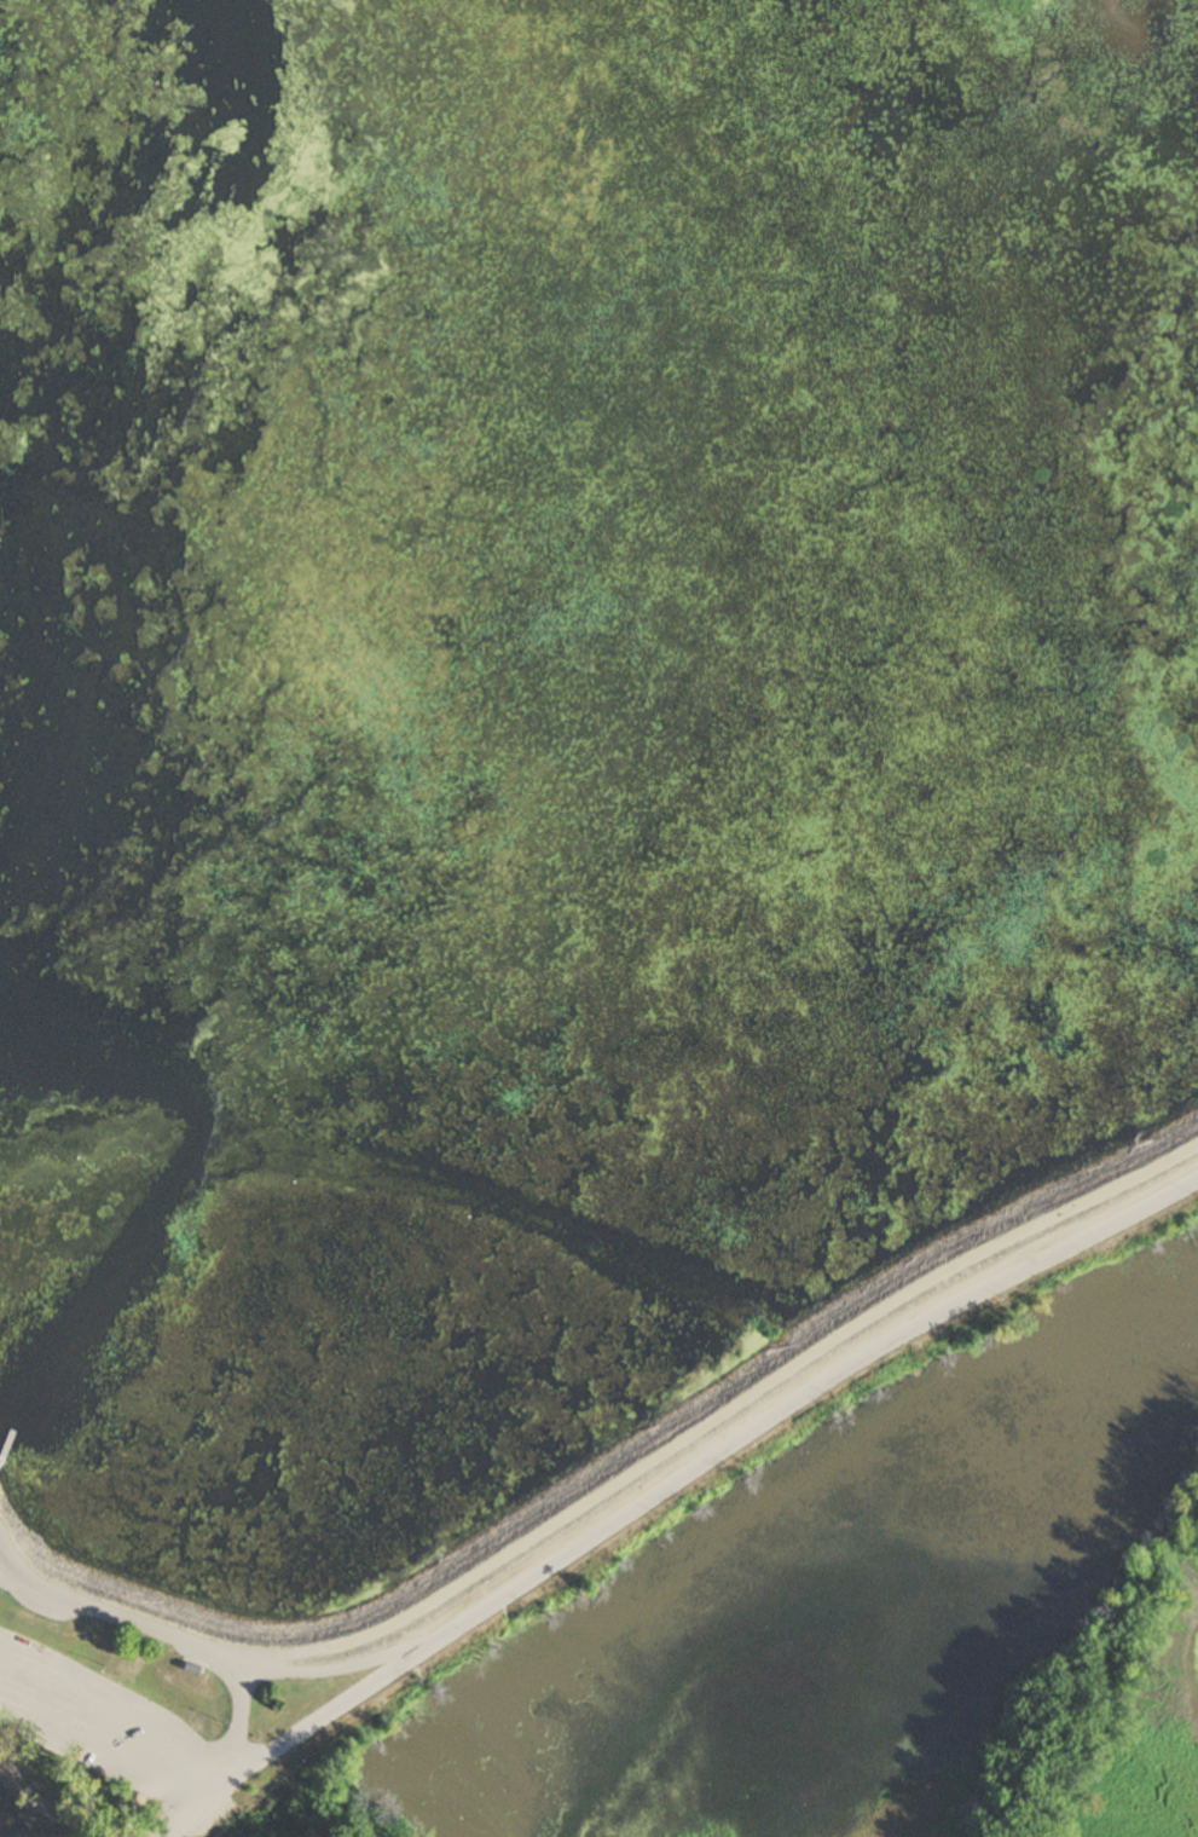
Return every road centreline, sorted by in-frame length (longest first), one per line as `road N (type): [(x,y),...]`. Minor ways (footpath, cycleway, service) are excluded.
road 1 (tertiary): [(212,1781),(878,1347),(1197,1175)]

